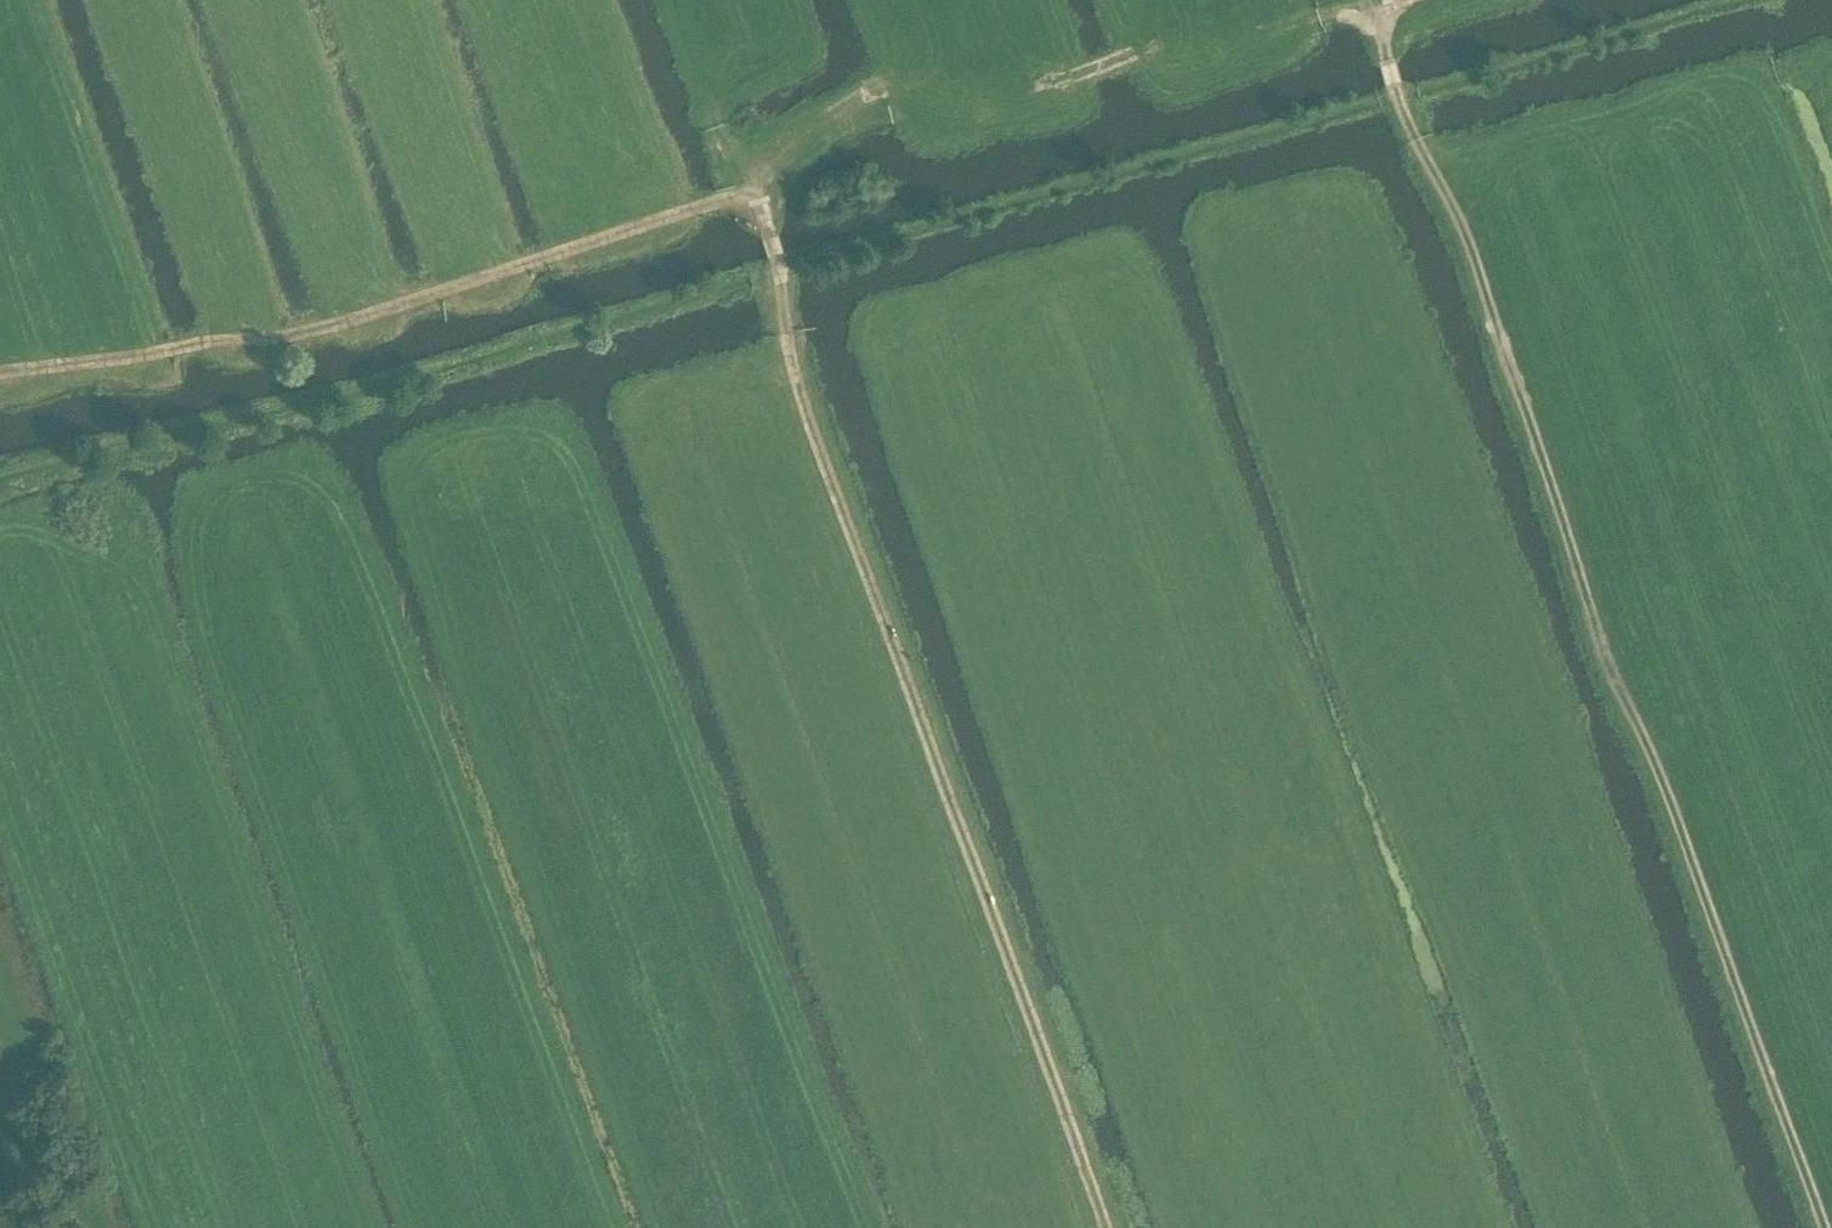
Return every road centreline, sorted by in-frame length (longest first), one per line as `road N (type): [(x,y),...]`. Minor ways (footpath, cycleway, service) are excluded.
road 1 (track): [(0,373),(339,324),(758,188),(797,383),(1107,1227)]
road 2 (track): [(1532,372),(1488,224),(1417,139),(1386,55),(1390,4),(1401,0)]
road 3 (track): [(1831,72),(1472,163),(1442,161)]

